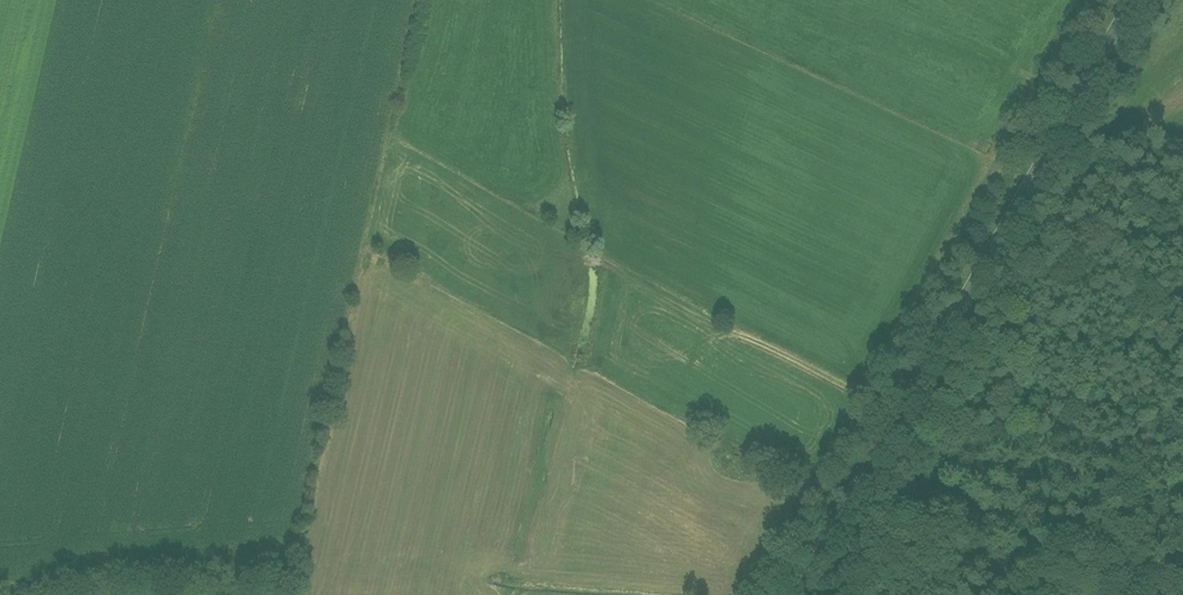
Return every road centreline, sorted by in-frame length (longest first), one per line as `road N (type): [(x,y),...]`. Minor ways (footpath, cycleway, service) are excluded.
road 1 (tertiary): [(798,594),(1132,0)]

